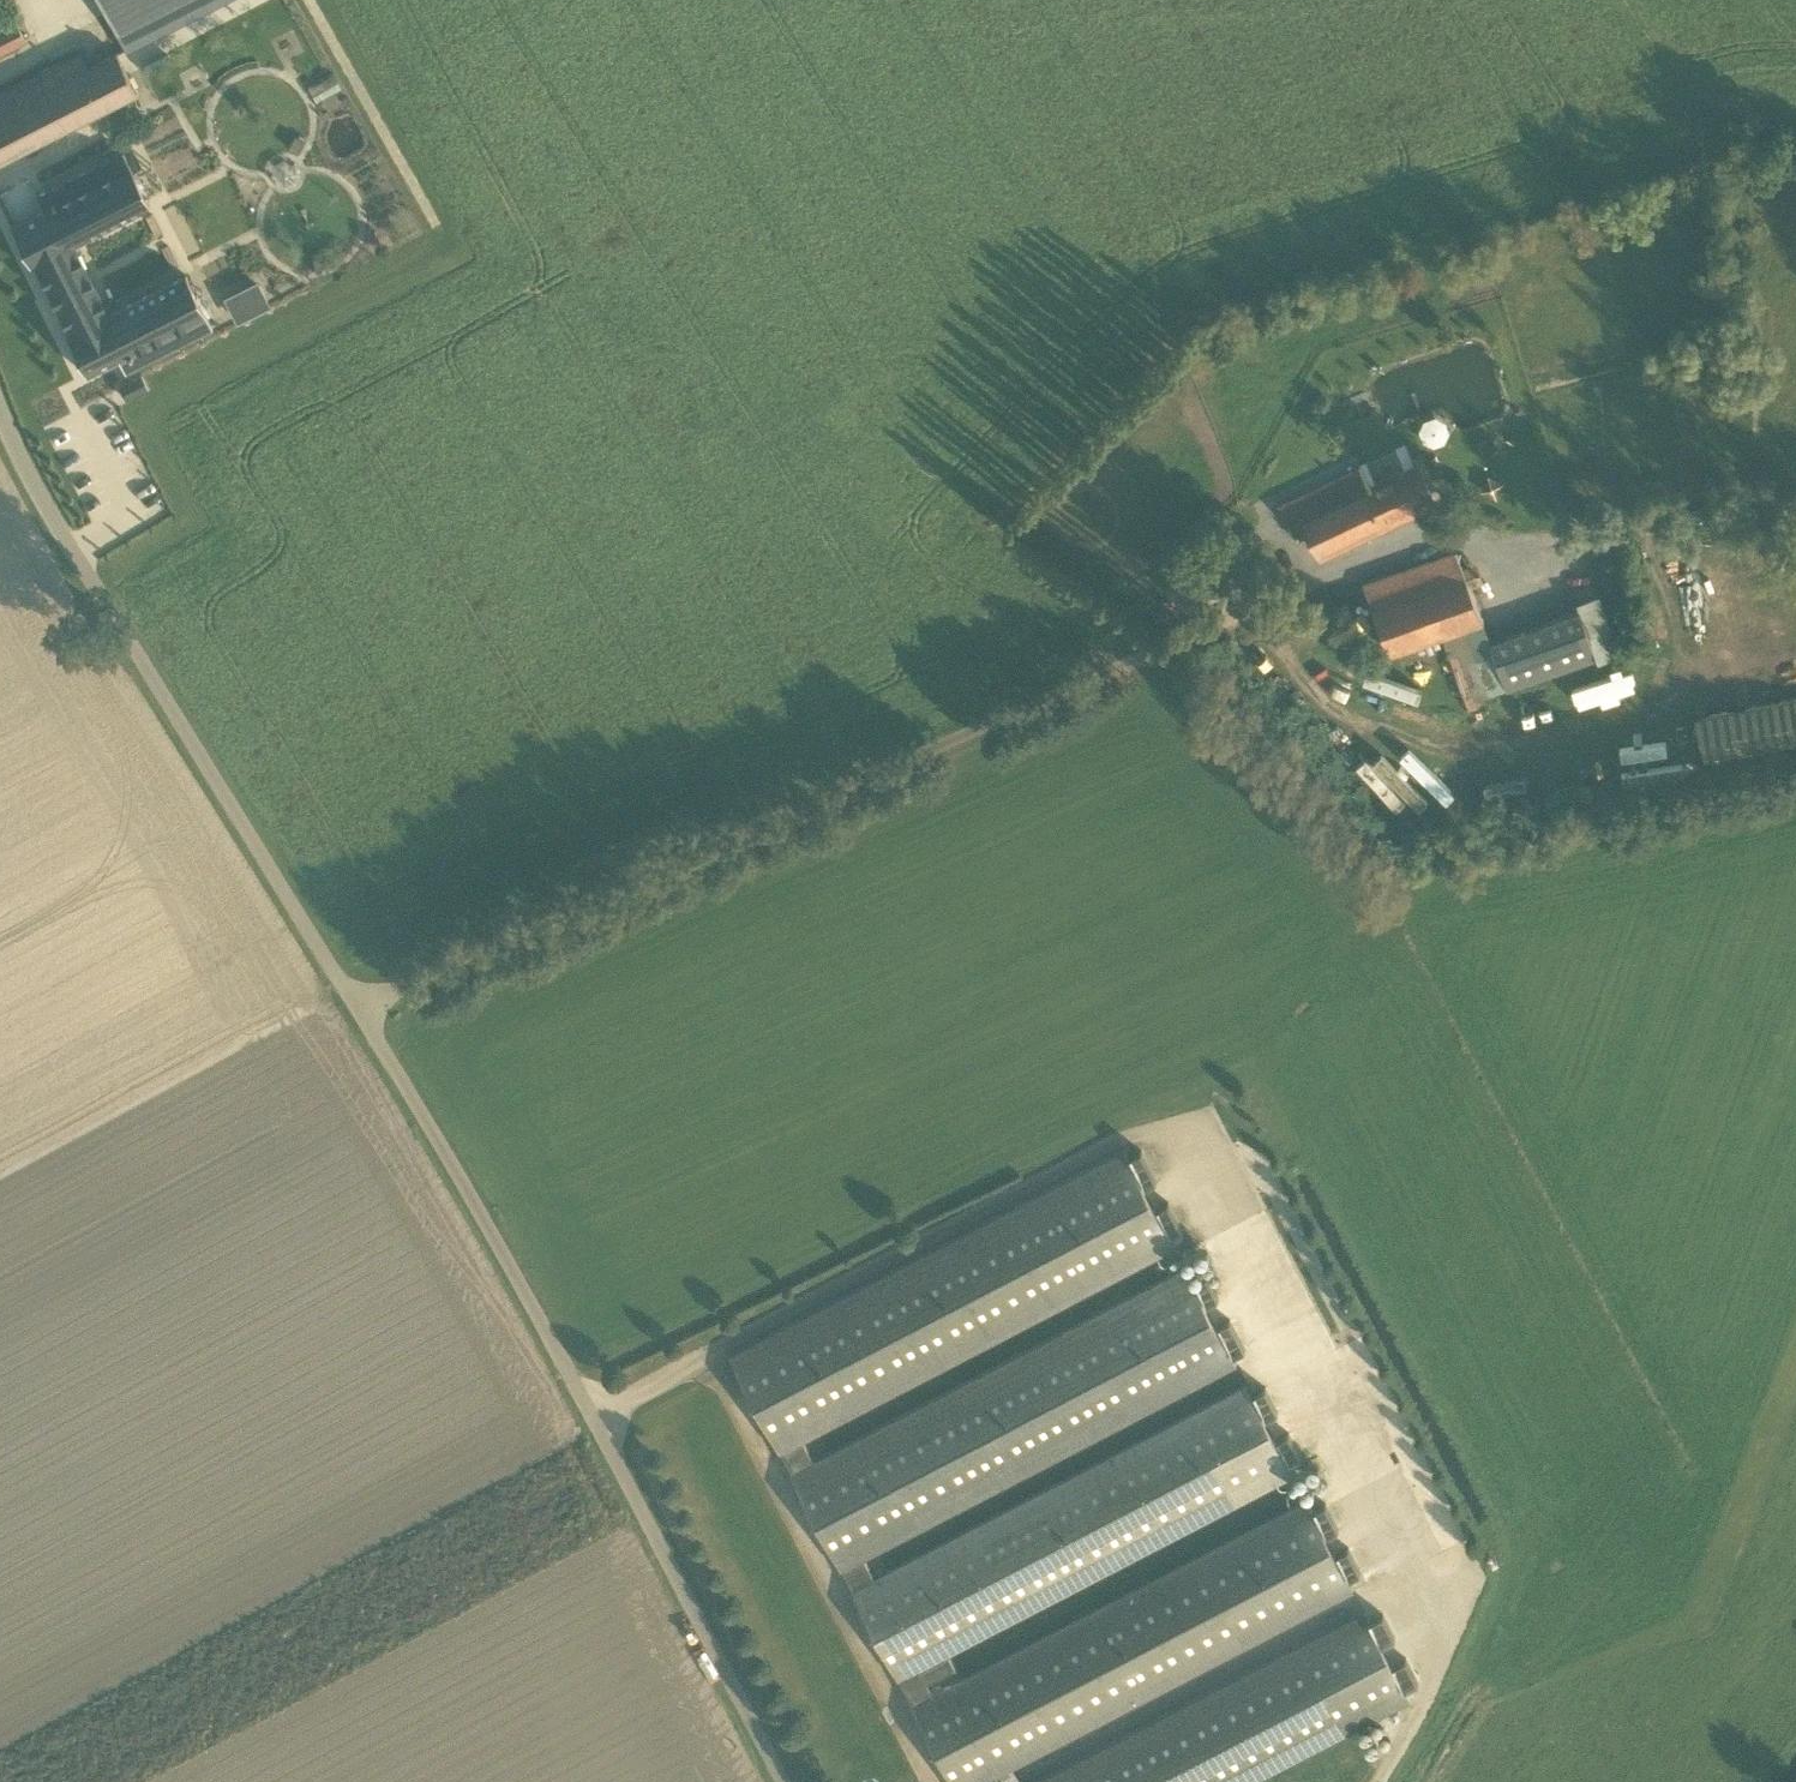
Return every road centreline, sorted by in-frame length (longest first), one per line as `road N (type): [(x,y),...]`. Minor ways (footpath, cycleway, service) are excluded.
road 1 (unclassified): [(786,1781),(468,1189),(0,422)]

